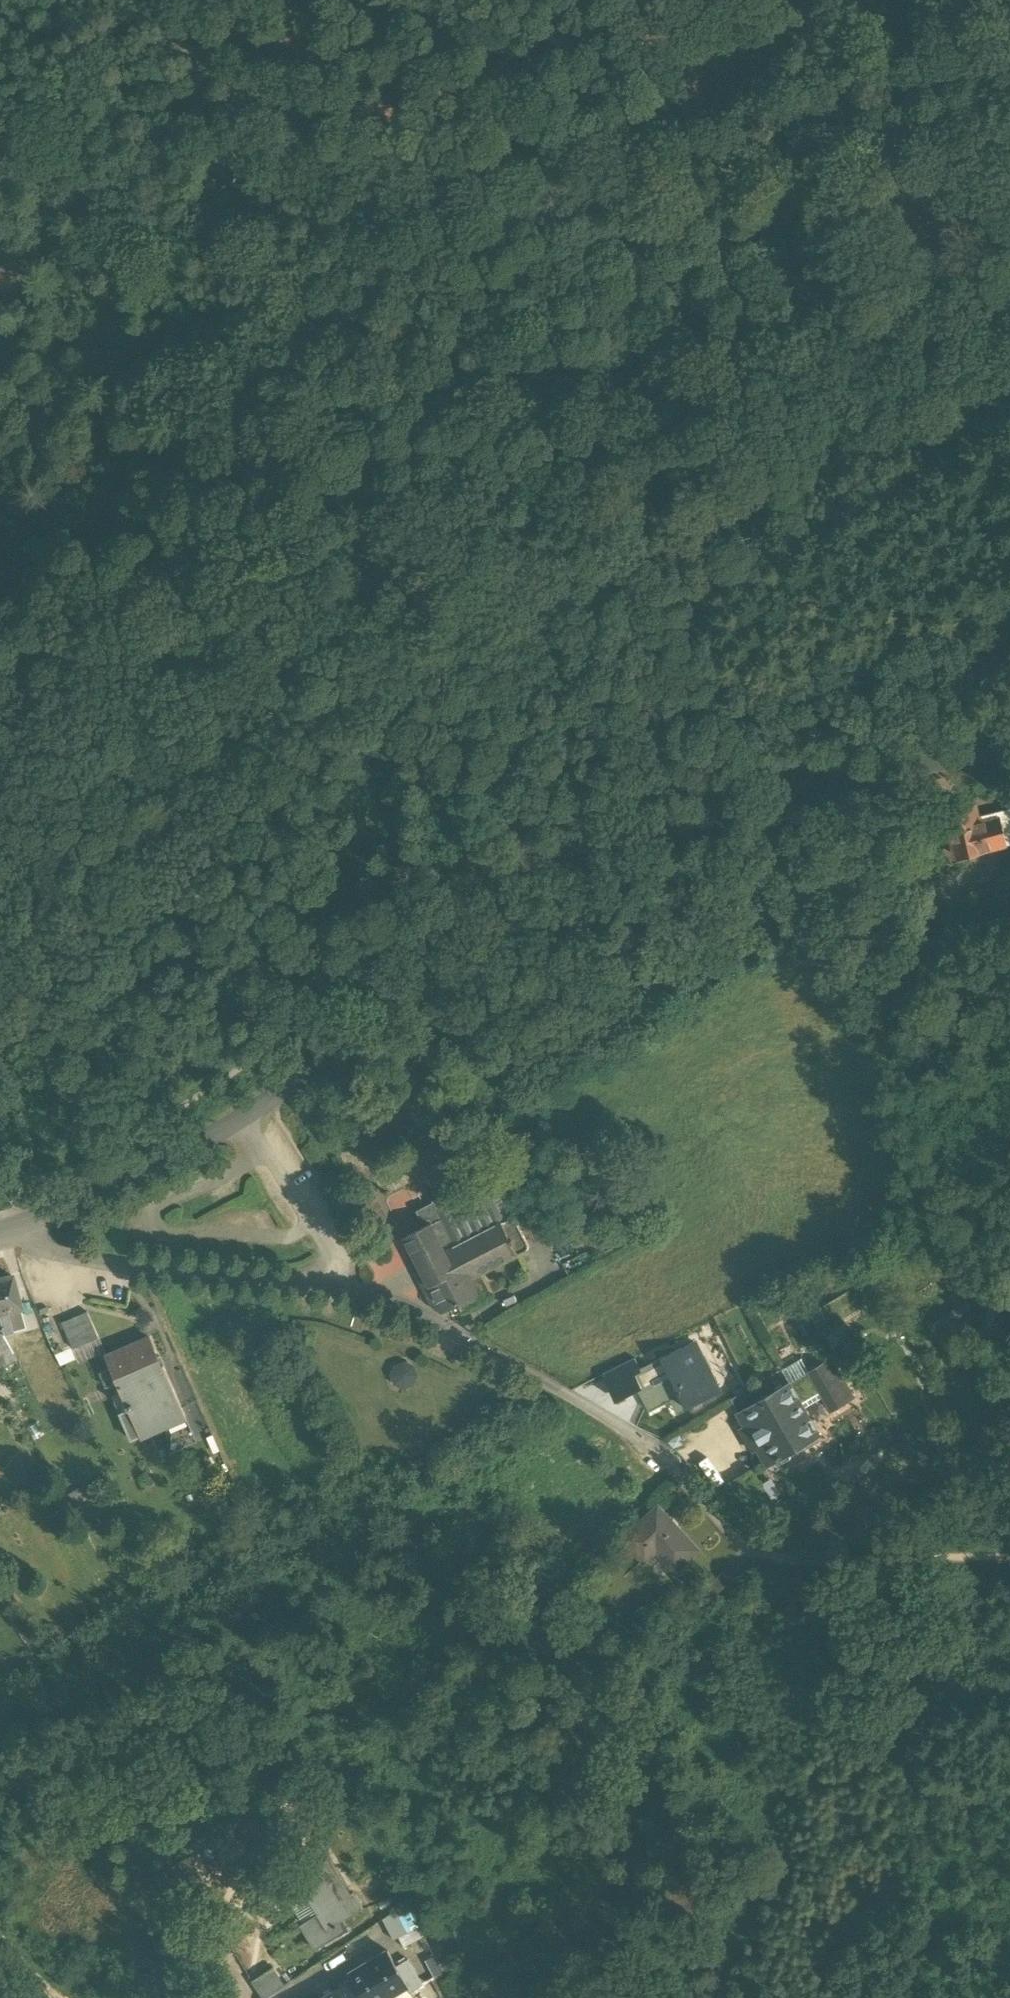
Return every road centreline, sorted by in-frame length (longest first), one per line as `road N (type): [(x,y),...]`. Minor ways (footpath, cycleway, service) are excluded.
road 1 (residential): [(1009,756),(950,760),(534,859),(482,888),(383,1014),(268,1099),(11,1229)]
road 2 (residential): [(759,1551),(644,1439),(415,1311),(339,1288),(52,1251),(11,1229)]
road 3 (track): [(1009,1558),(801,1559),(759,1551)]

